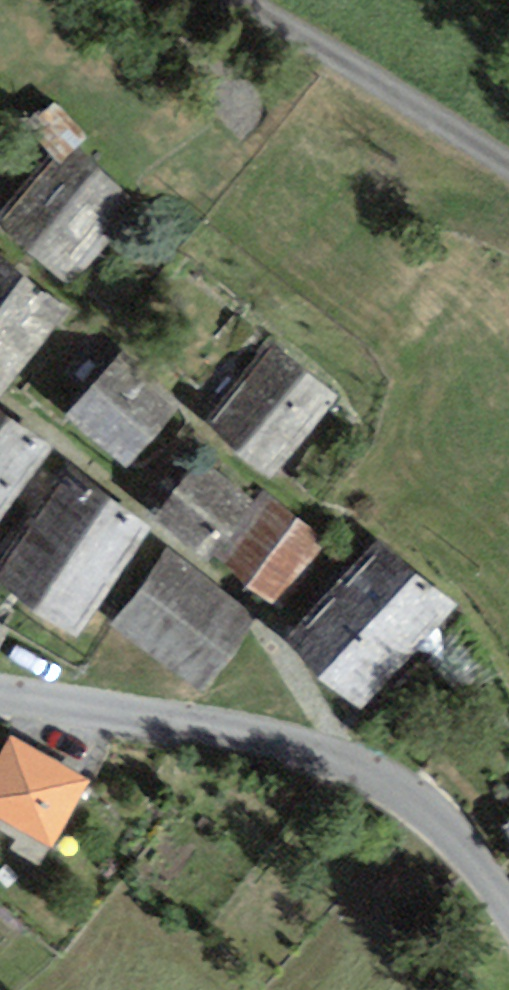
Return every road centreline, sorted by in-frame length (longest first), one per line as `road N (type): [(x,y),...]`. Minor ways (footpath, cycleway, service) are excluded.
road 1 (residential): [(0,695),(266,740),(372,773),(453,837),(508,911)]
road 2 (track): [(508,175),(221,0)]

